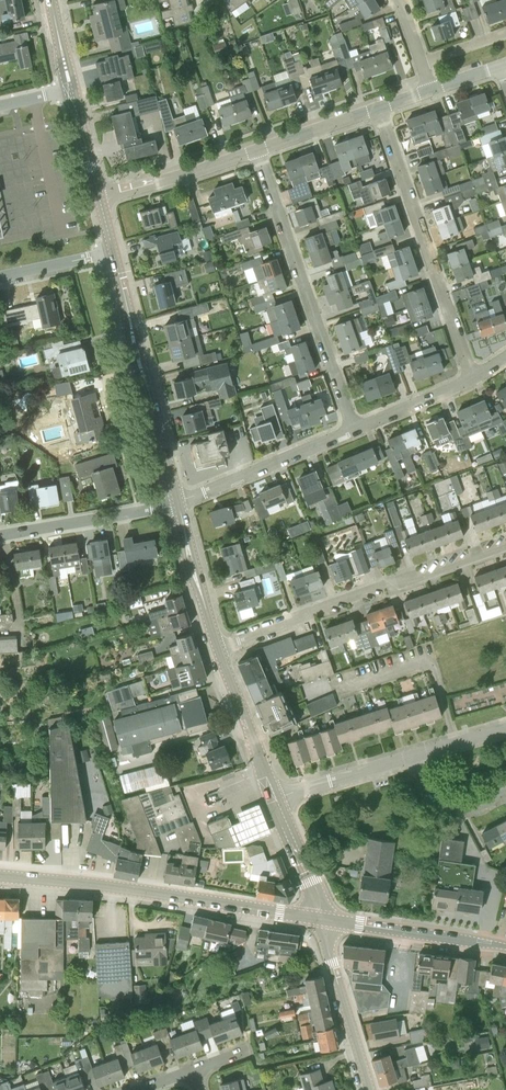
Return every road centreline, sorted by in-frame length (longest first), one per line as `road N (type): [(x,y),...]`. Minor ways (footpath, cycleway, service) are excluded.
road 1 (secondary): [(322,918),(0,876)]
road 2 (residential): [(219,649),(505,546)]
road 3 (residential): [(354,428),(257,151)]
road 4 (residential): [(472,380),(380,109)]
road 5 (residential): [(178,504),(354,428)]
road 6 (secondary): [(505,947),(322,918)]
road 7 (residential): [(0,535),(178,504)]
road 8 (tertiary): [(370,1089),(322,918)]
road 9 (residential): [(99,197),(257,151)]
road 10 (tertiary): [(273,798),(219,649)]
road 11 (residential): [(273,798),(414,756)]
road 12 (residential): [(257,151),(380,109)]
road 13 (tertiary): [(322,918),(273,798)]
road 14 (residential): [(354,428),(472,380)]
road 15 (tertiary): [(178,504),(146,382)]
road 16 (residential): [(414,756),(427,787),(453,805),(477,806),(505,792)]

